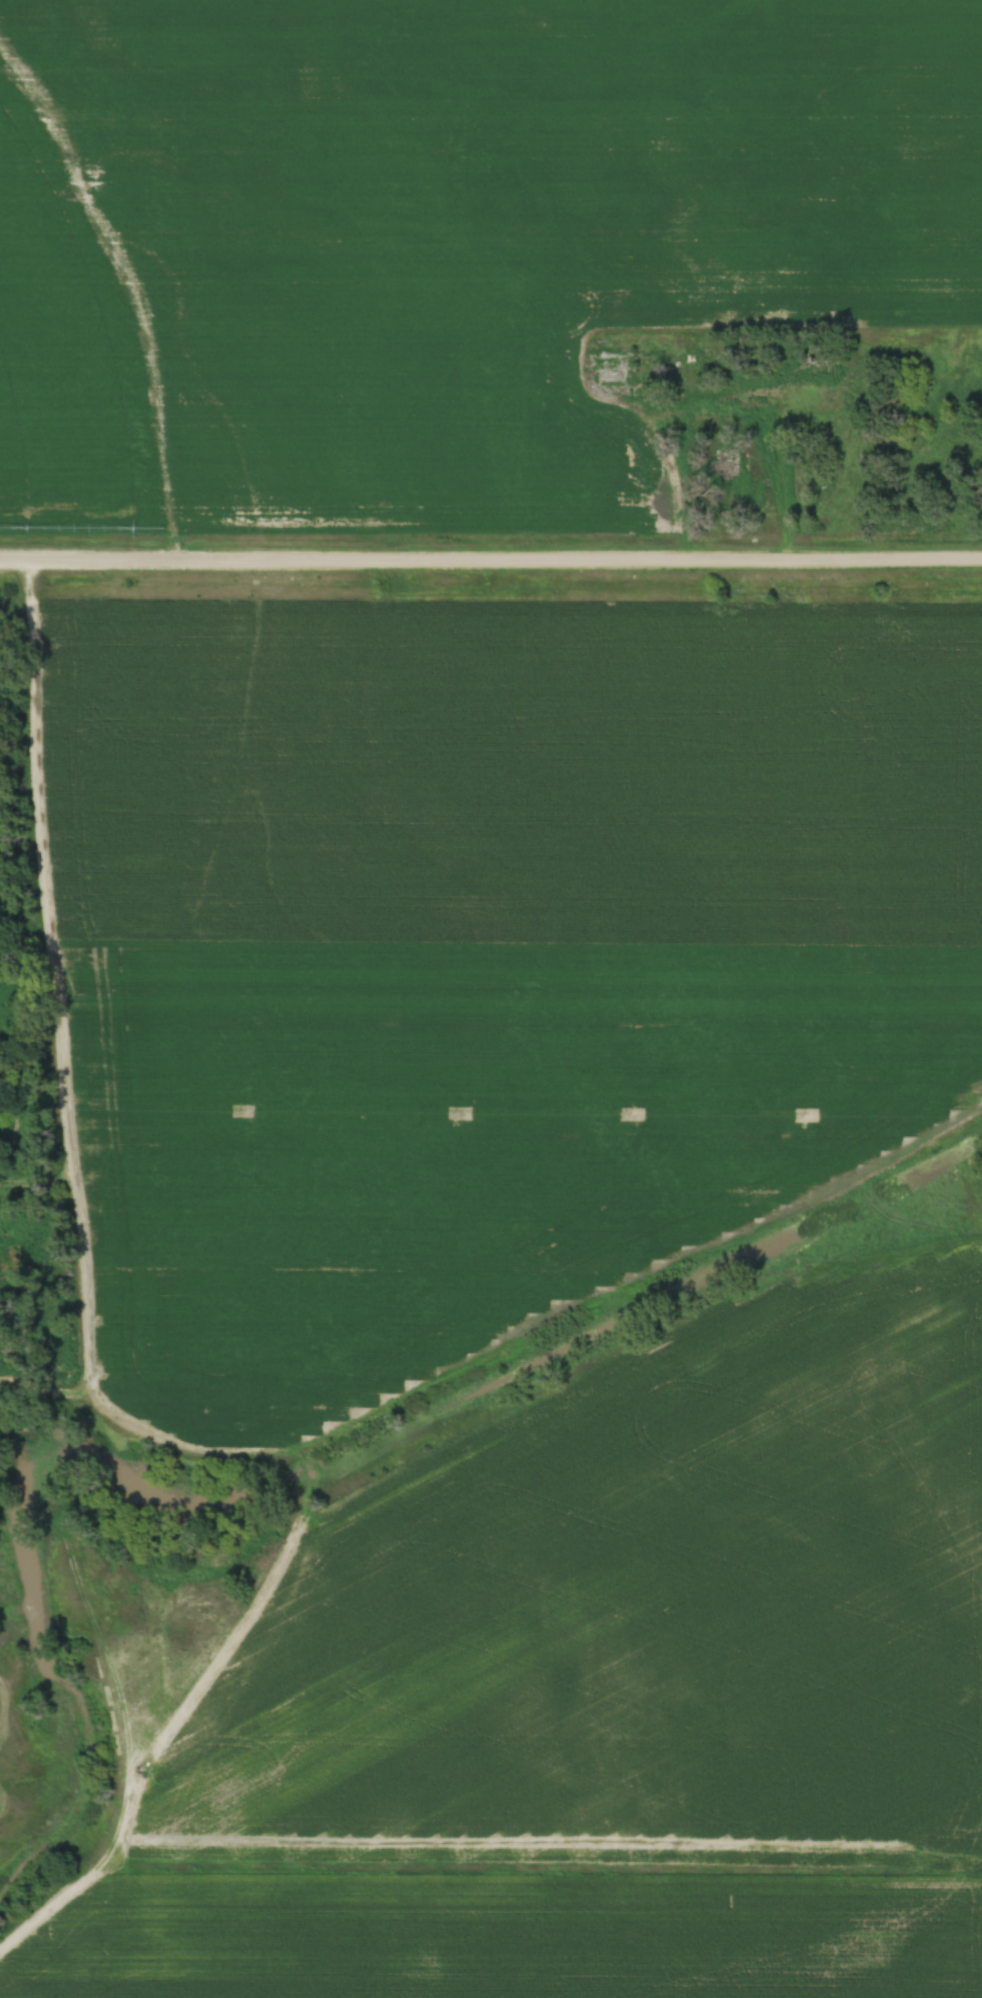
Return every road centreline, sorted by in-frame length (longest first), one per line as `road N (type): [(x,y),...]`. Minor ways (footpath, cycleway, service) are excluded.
road 1 (residential): [(0,560),(981,557)]

